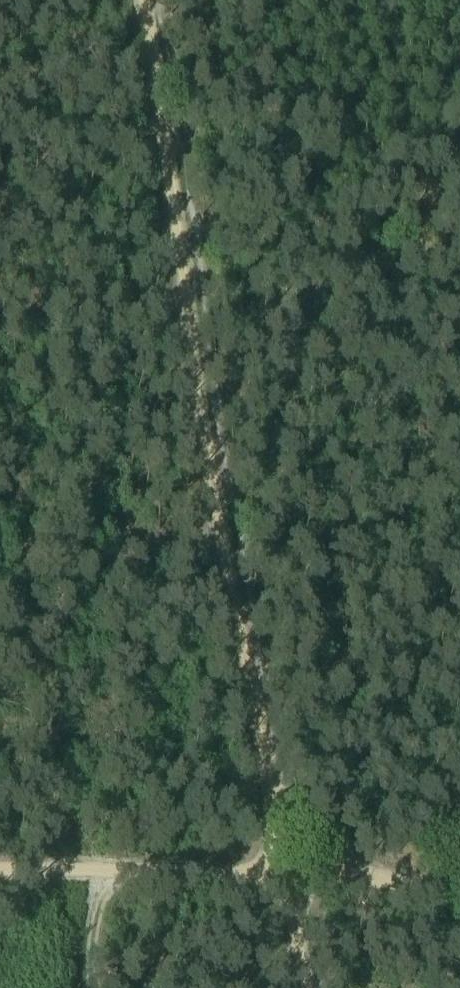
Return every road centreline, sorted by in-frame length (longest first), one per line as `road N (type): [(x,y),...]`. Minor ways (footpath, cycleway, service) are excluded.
road 1 (track): [(289,873),(281,770),(187,310),(143,0)]
road 2 (track): [(0,869),(289,873)]
road 3 (track): [(289,873),(459,887)]

